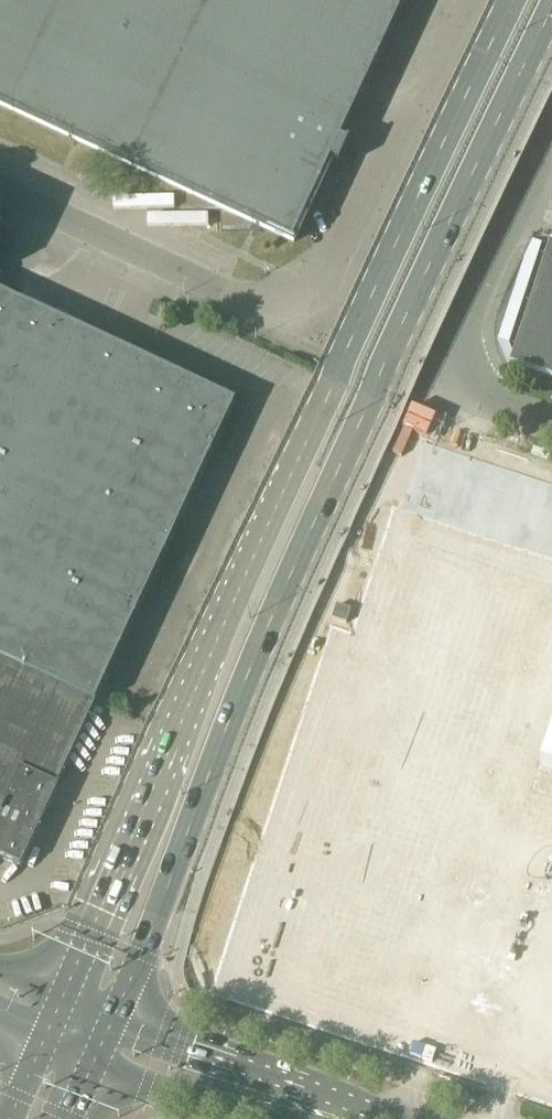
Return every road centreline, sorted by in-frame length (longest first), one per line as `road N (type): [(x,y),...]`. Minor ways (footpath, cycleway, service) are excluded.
road 1 (primary): [(517,0),(334,381),(56,1012)]
road 2 (primary): [(107,1035),(370,398),(551,18)]
road 3 (unclassified): [(485,0),(340,295),(312,319),(266,315),(0,189)]
road 4 (unclassified): [(551,423),(484,401),(454,372),(482,280),(551,139)]
road 5 (tertiary): [(335,1118),(159,1065),(107,1035)]

